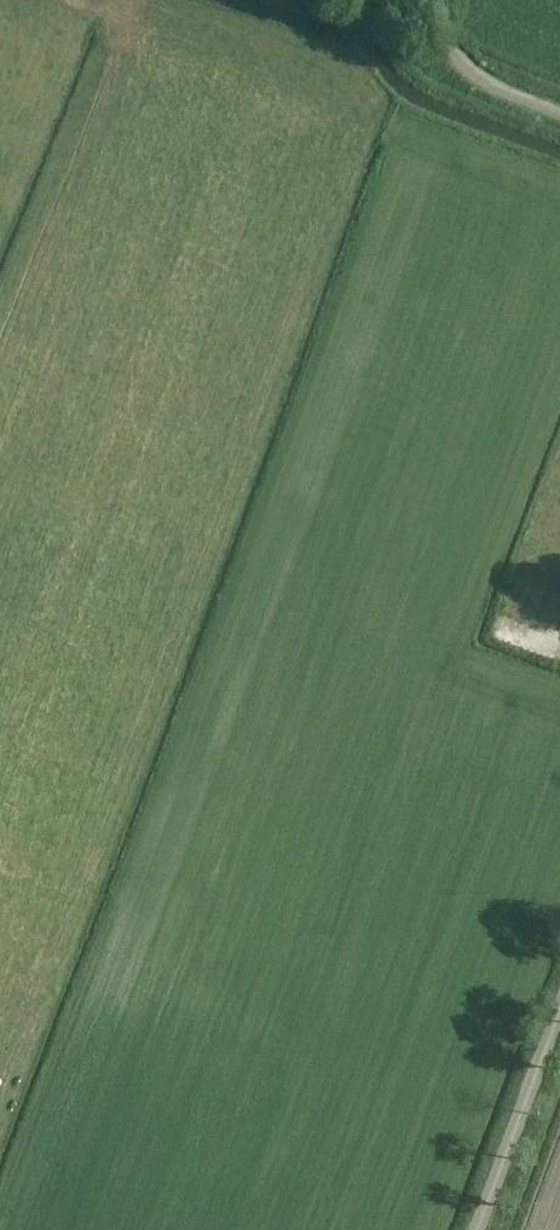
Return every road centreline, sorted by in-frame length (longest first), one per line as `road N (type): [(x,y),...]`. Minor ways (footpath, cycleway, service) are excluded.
road 1 (unclassified): [(475,1229),(559,1005)]

